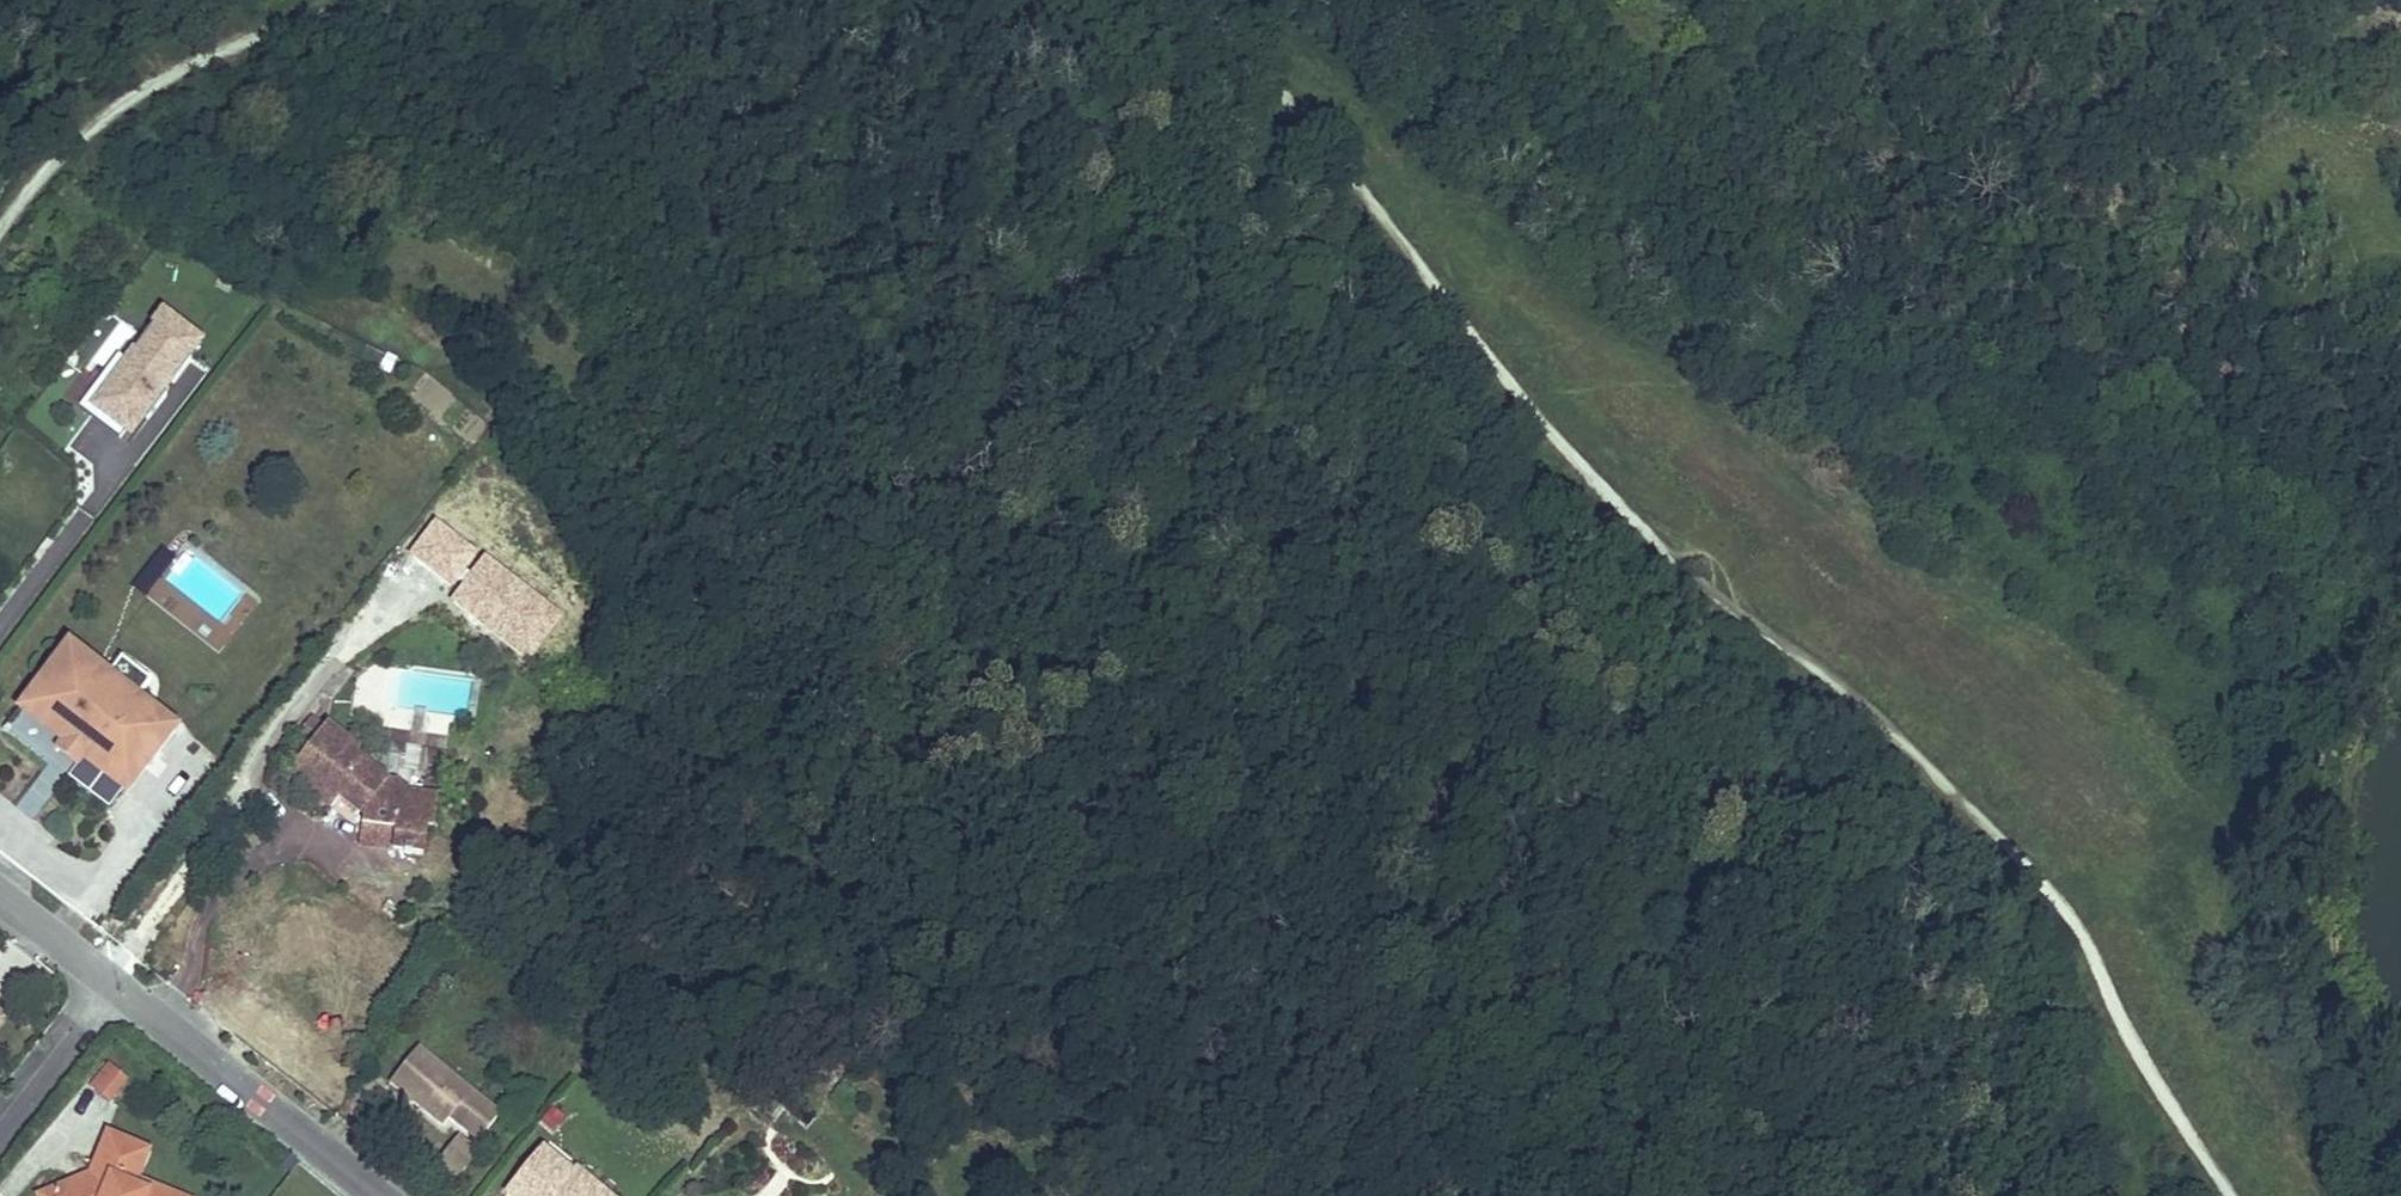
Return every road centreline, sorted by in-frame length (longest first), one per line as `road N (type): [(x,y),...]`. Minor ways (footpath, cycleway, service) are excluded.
road 1 (track): [(1214,0),(1335,109),(1654,514),(2061,888),(2166,1106),(2228,1195)]
road 2 (residential): [(0,887),(379,1195)]
road 3 (track): [(0,234),(75,142),(130,103),(189,68),(361,0)]

